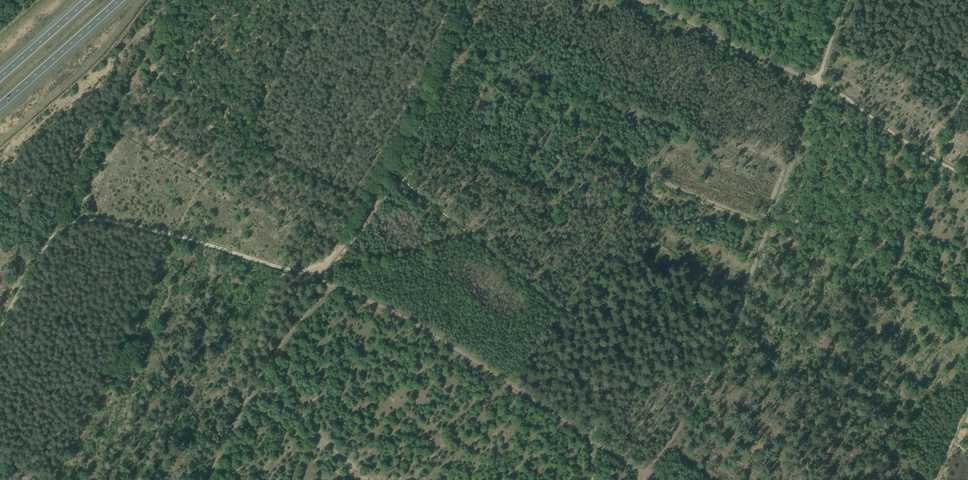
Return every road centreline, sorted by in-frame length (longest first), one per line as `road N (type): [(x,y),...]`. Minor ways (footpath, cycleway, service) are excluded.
road 1 (track): [(0,337),(44,245),(71,222),(115,221),(321,279),(390,169)]
road 2 (track): [(321,279),(451,346),(646,474)]
road 3 (track): [(818,82),(712,368)]
road 4 (track): [(884,290),(799,479)]
road 5 (track): [(638,0),(818,82)]
road 6 (track): [(238,159),(311,0)]
road 7 (motorway): [(0,105),(119,0)]
road 8 (track): [(712,368),(577,324)]
road 9 (track): [(763,228),(778,222),(815,233),(892,271)]
road 10 (track): [(655,479),(646,474),(712,368)]
road 11 (track): [(818,82),(925,155)]
road 12 (track): [(925,155),(926,200),(892,271)]

